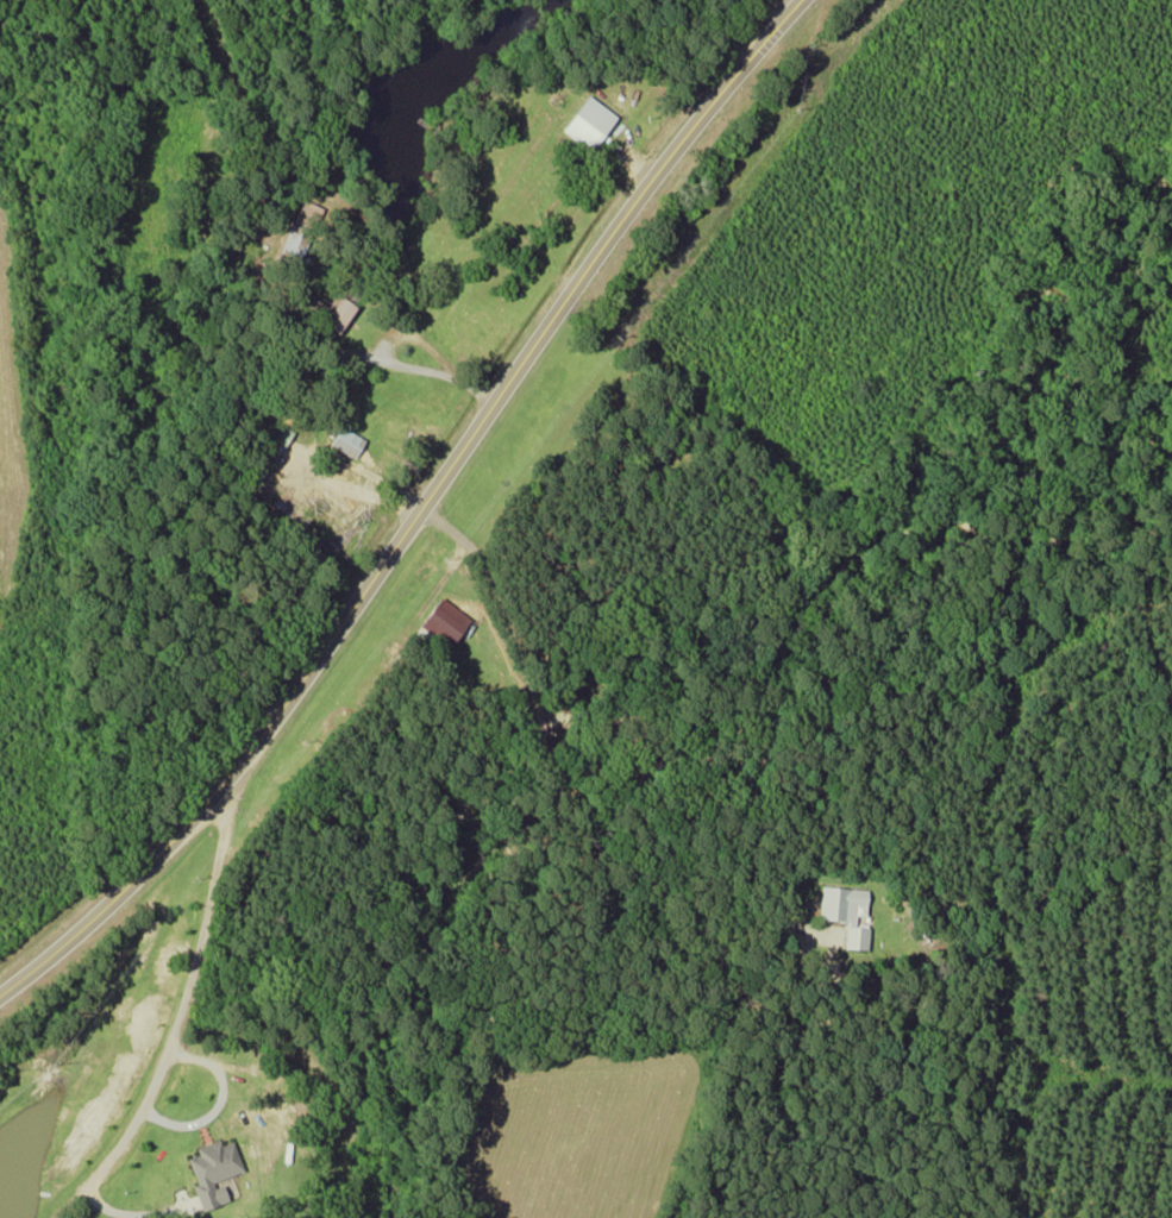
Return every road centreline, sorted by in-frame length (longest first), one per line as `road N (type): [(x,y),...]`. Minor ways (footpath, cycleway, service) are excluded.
road 1 (primary): [(0,990),(96,912),(213,792),(292,692),(626,209),(797,0)]
road 2 (residential): [(213,792),(223,853),(176,1030),(132,1131),(98,1174),(45,1217)]

